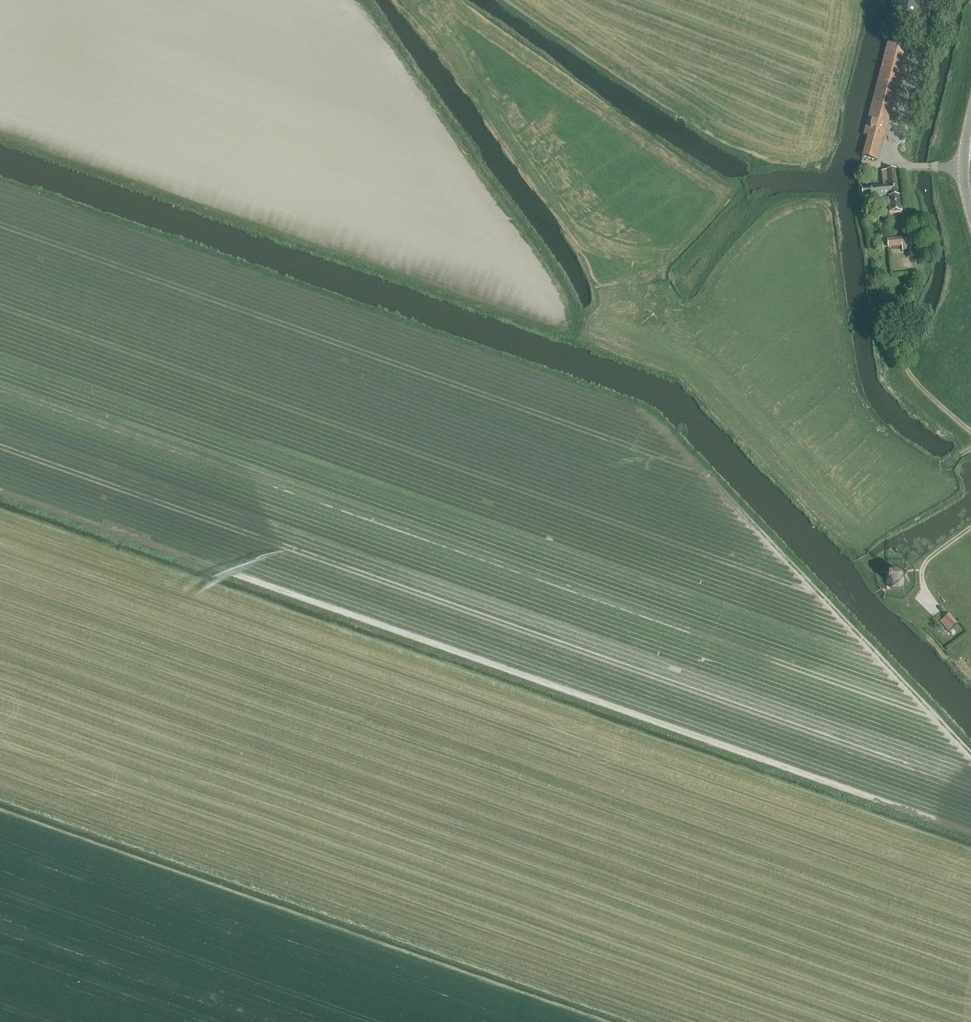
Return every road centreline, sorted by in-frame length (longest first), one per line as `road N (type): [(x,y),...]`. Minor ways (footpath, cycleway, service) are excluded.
road 1 (track): [(970,432),(909,373),(898,346),(911,283)]

